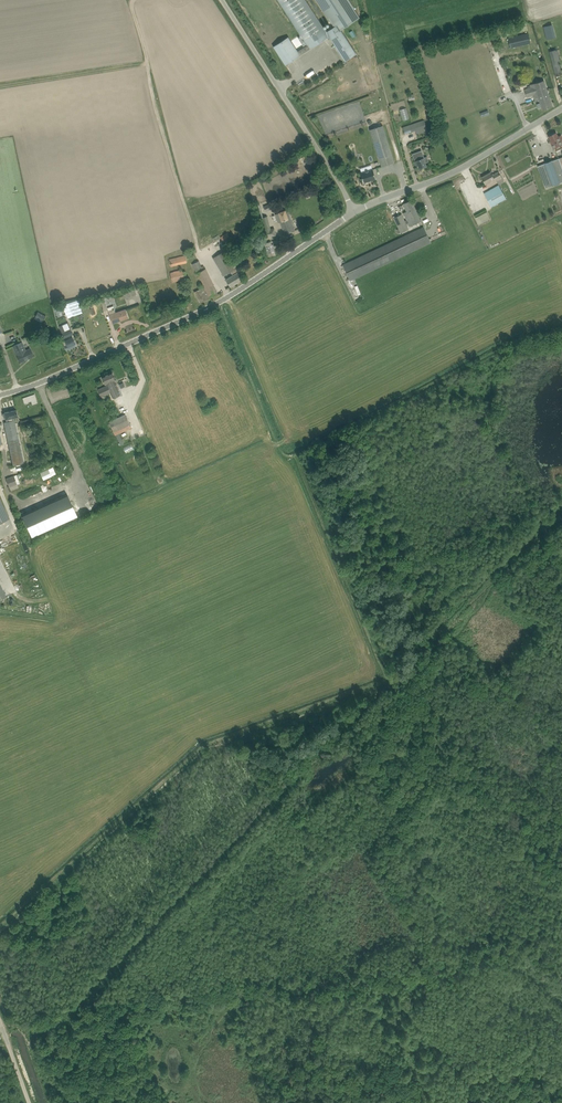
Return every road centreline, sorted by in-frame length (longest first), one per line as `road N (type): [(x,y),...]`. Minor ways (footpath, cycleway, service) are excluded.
road 1 (unclassified): [(0,395),(208,308),(355,212)]
road 2 (track): [(132,0),(128,11),(199,250),(230,297)]
road 3 (unclassified): [(355,212),(223,0)]
road 4 (residential): [(355,212),(463,167),(561,108)]
road 5 (track): [(144,64),(0,86)]

